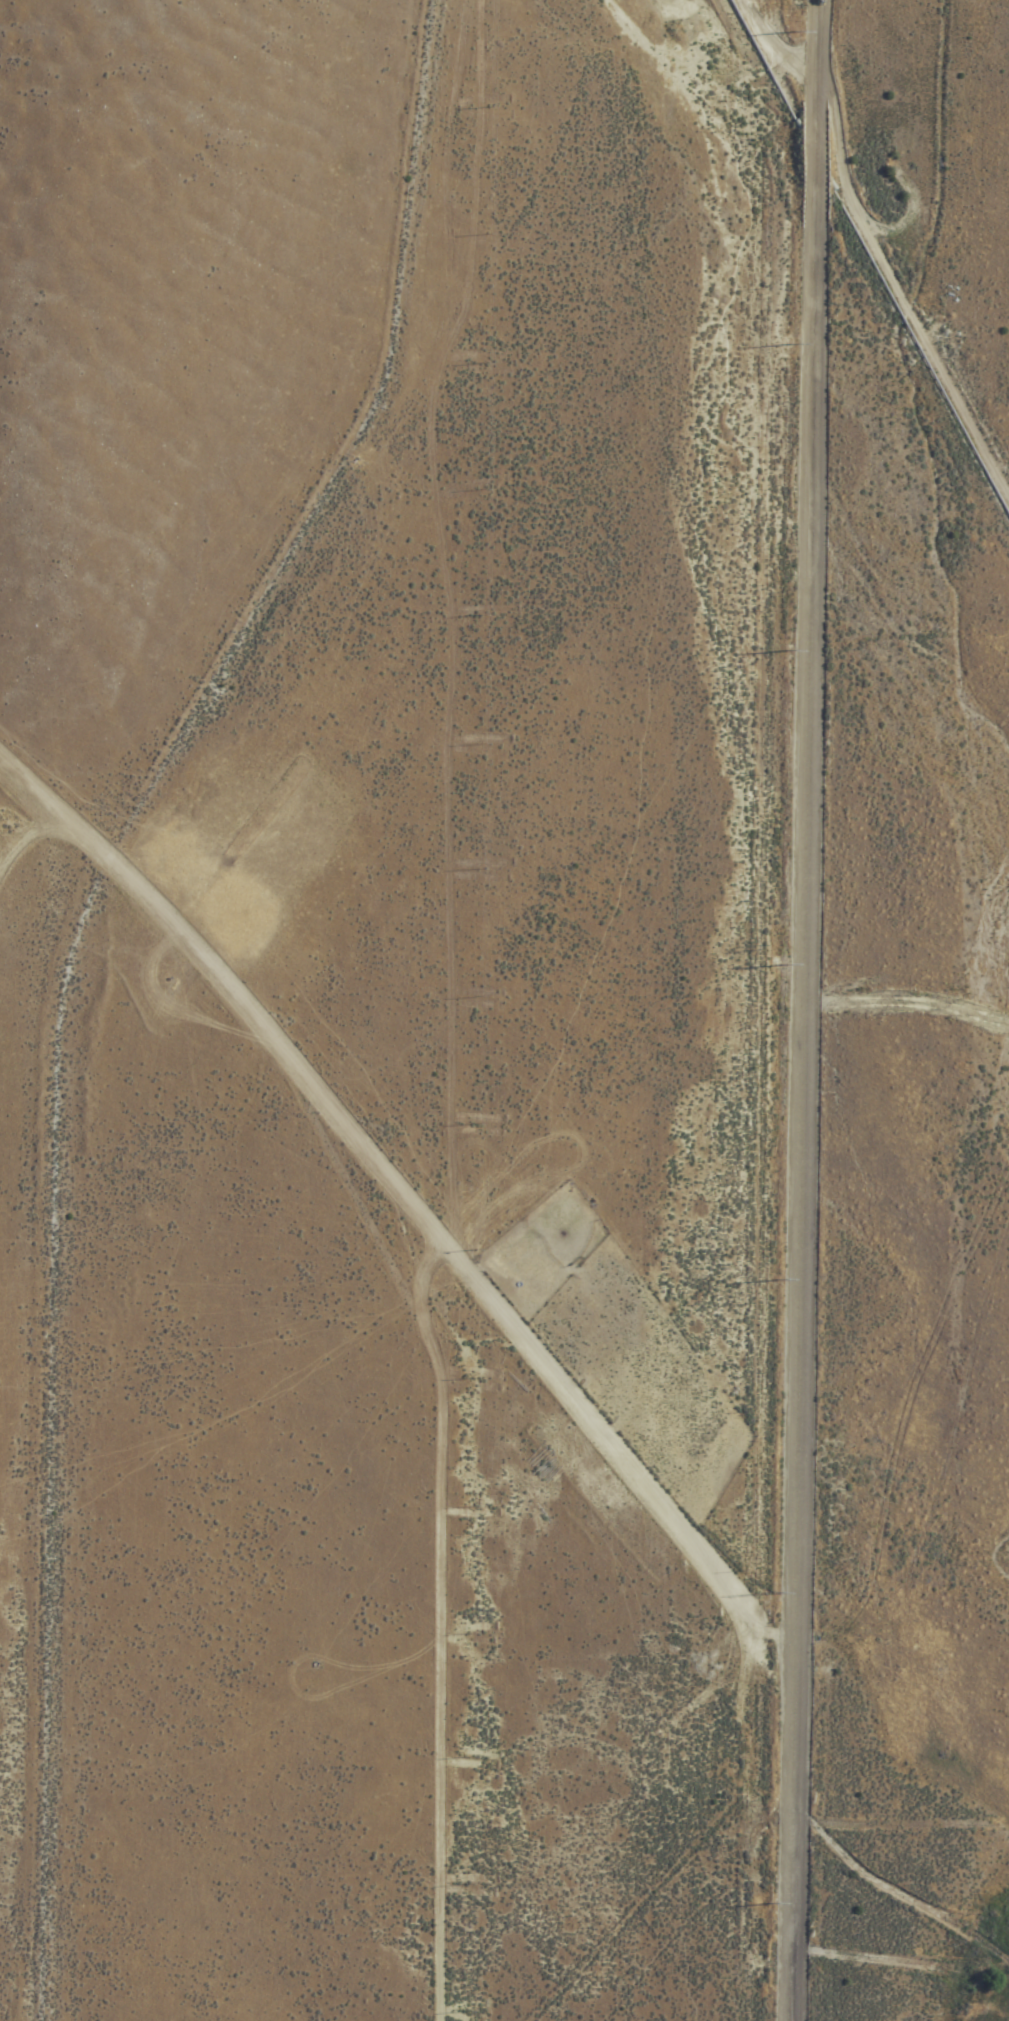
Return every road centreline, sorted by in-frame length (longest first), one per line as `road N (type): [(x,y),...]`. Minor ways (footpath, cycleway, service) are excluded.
road 1 (residential): [(790,2020),(821,0)]

